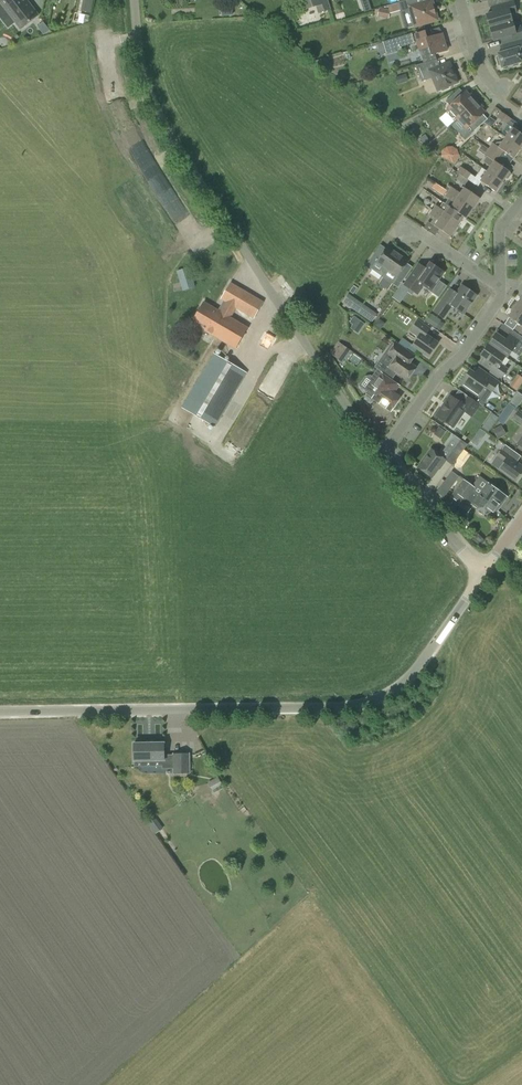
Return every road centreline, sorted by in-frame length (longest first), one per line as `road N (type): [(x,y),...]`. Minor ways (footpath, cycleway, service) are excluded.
road 1 (unclassified): [(0,712),(351,705),(397,687),(416,669),(484,572)]
road 2 (unclassified): [(383,453),(158,114),(143,73),(134,0)]
road 3 (residential): [(383,453),(461,356),(500,287)]
road 4 (unclassified): [(484,572),(383,453)]

